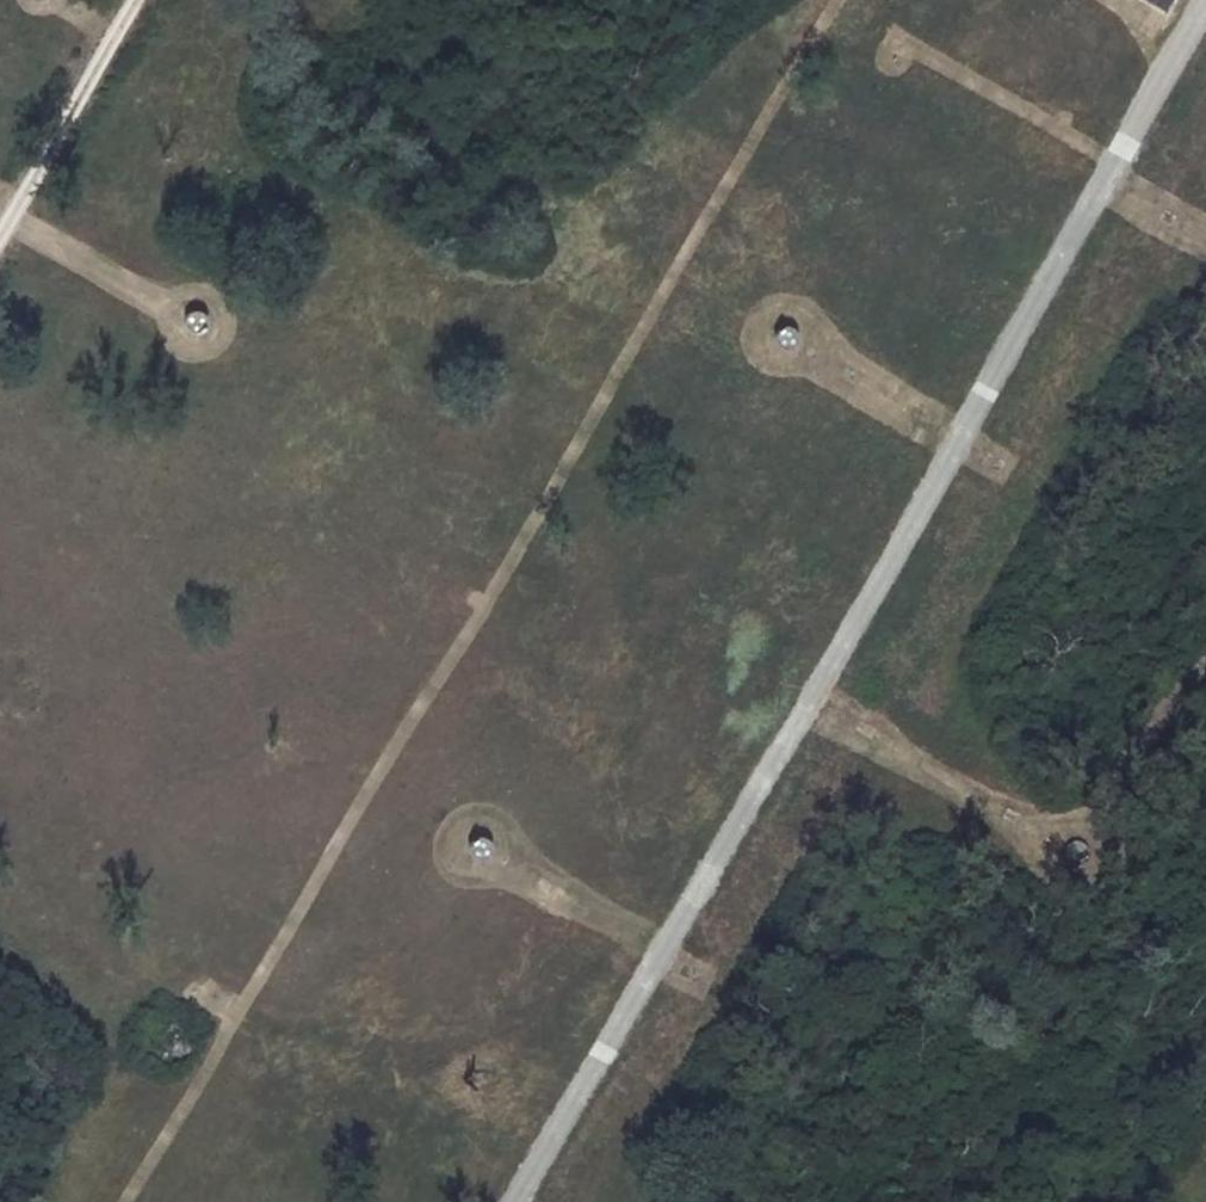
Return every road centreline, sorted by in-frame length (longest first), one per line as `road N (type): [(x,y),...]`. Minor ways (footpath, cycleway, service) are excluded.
road 1 (track): [(503,1201),(1205,6)]
road 2 (track): [(0,230),(128,0)]

